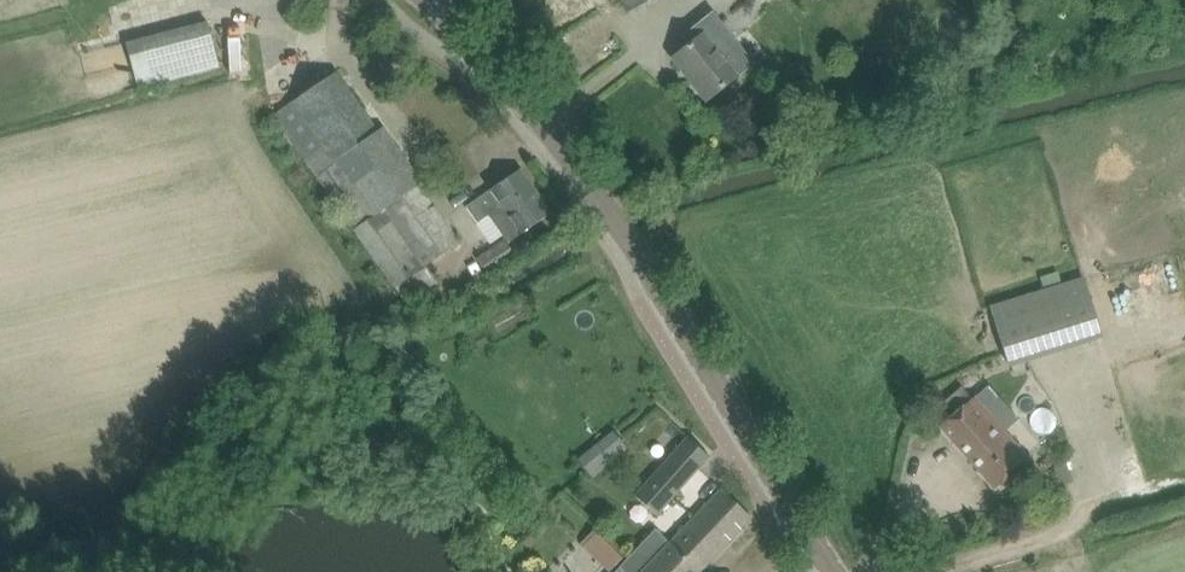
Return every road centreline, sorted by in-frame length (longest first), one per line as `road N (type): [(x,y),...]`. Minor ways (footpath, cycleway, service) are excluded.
road 1 (tertiary): [(836,571),(608,209),(528,103),(425,0)]

